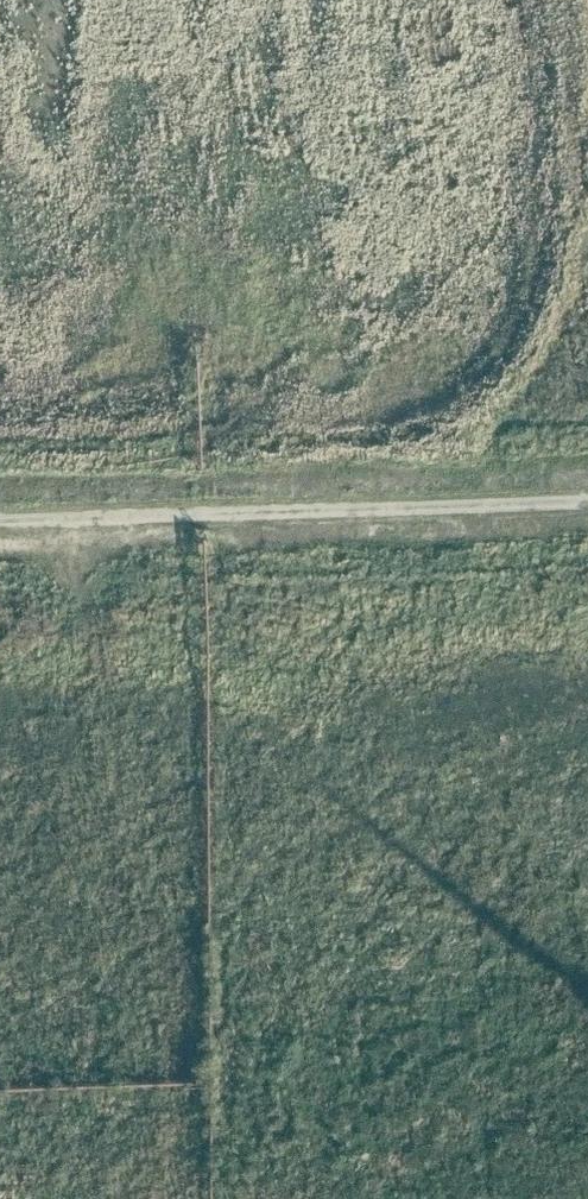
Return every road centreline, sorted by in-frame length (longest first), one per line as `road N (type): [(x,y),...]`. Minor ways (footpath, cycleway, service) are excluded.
road 1 (track): [(0,528),(587,509)]

